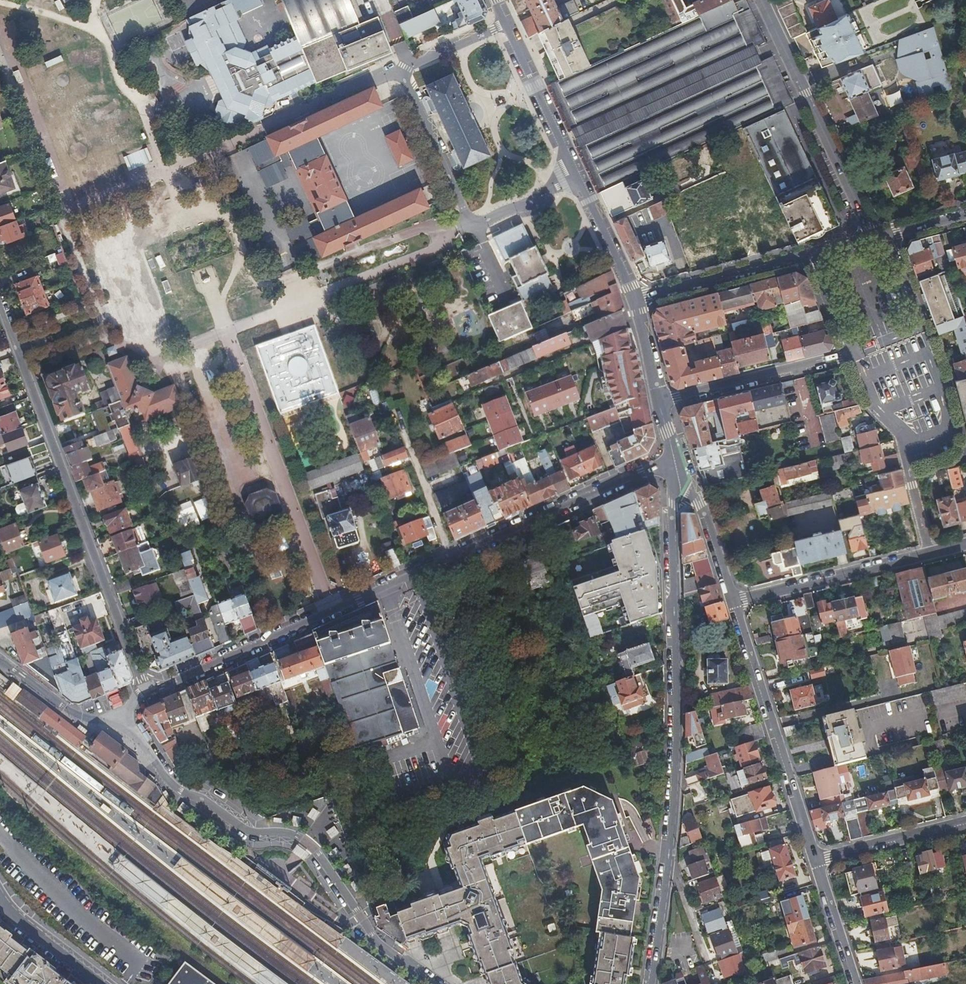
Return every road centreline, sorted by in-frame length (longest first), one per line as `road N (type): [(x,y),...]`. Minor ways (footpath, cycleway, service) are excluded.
road 1 (residential): [(670,462),(174,682)]
road 2 (residential): [(670,462),(675,781),(653,983)]
road 3 (residential): [(147,694),(0,299)]
road 4 (residential): [(497,0),(637,302)]
road 5 (residential): [(117,716),(182,792),(248,831),(310,844),(352,910)]
road 6 (residential): [(813,860),(734,601)]
road 7 (residential): [(761,0),(869,238)]
road 8 (residential): [(929,555),(734,601)]
road 9 (residential): [(663,402),(853,353)]
road 10 (residential): [(814,253),(637,302)]
road 11 (residential): [(965,822),(813,860)]
road 12 (residential): [(734,601),(700,503),(670,462)]
road 13 (residential): [(0,662),(79,720),(117,716)]
road 14 (residential): [(99,983),(29,931),(0,896)]
road 15 (residential): [(854,983),(813,860)]
road 16 (residential): [(905,448),(946,431),(927,353)]

